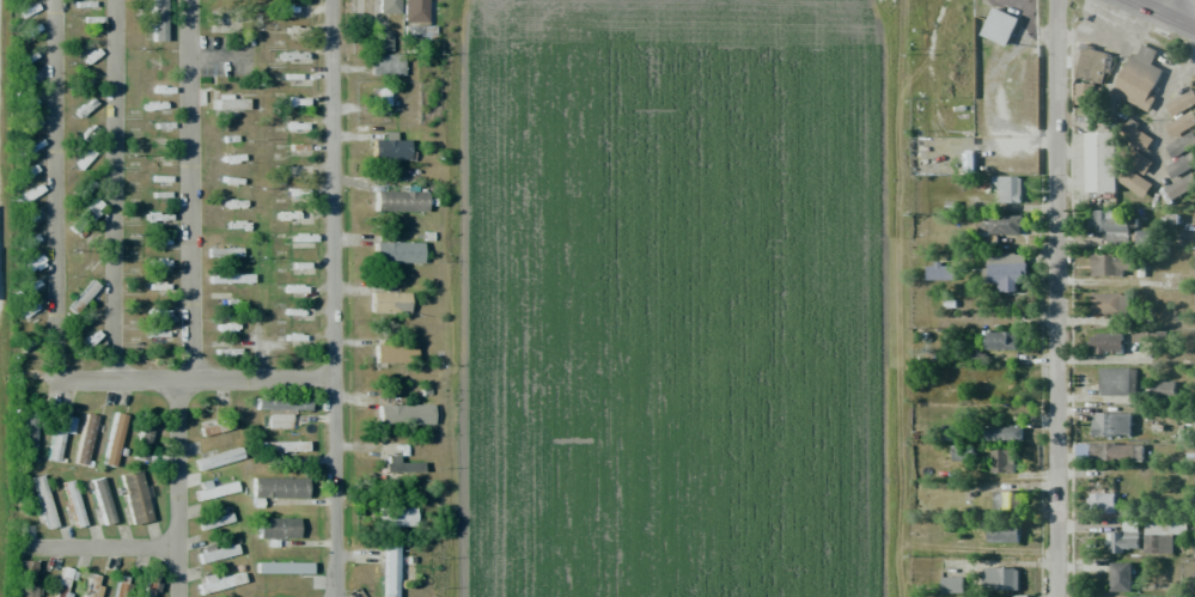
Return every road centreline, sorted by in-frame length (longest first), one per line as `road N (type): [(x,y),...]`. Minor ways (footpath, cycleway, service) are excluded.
road 1 (residential): [(52,0),(55,380),(333,380)]
road 2 (residential): [(333,596),(333,0)]
road 3 (residential): [(1055,596),(1055,0)]
road 4 (residential): [(185,0),(189,380)]
road 5 (residential): [(114,380),(114,0)]
road 6 (residential): [(176,380),(176,596)]
road 7 (residential): [(8,552),(176,547)]

